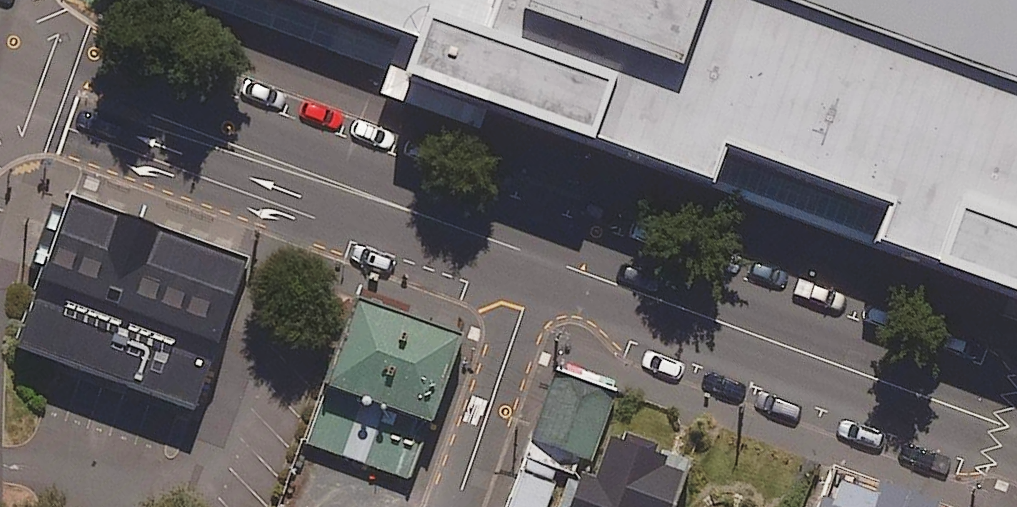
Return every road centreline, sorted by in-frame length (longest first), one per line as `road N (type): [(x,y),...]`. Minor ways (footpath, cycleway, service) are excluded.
road 1 (tertiary): [(540,257),(0,66)]
road 2 (tertiary): [(1016,435),(540,257)]
road 3 (residential): [(540,257),(452,506)]

